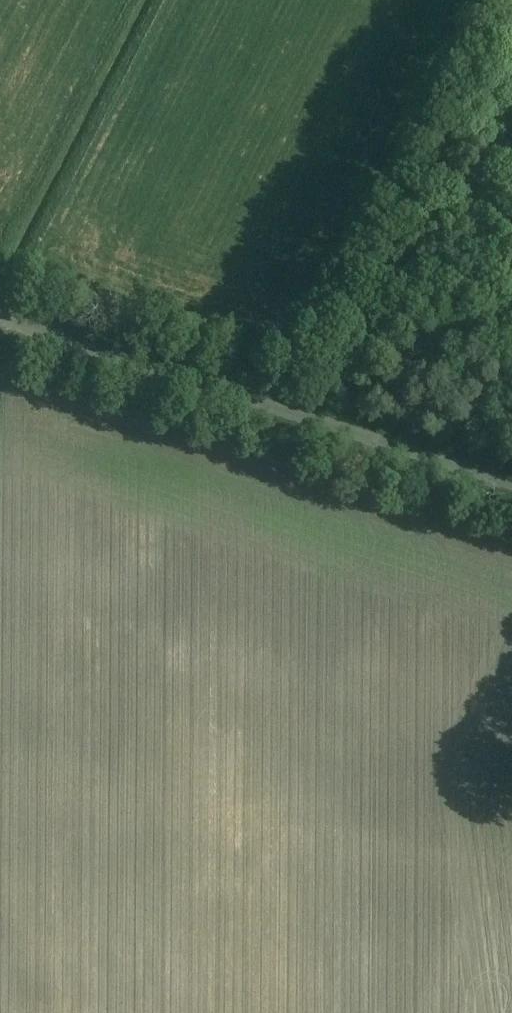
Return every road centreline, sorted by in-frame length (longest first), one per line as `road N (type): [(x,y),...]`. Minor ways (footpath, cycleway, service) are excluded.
road 1 (unclassified): [(511,484),(0,317)]

